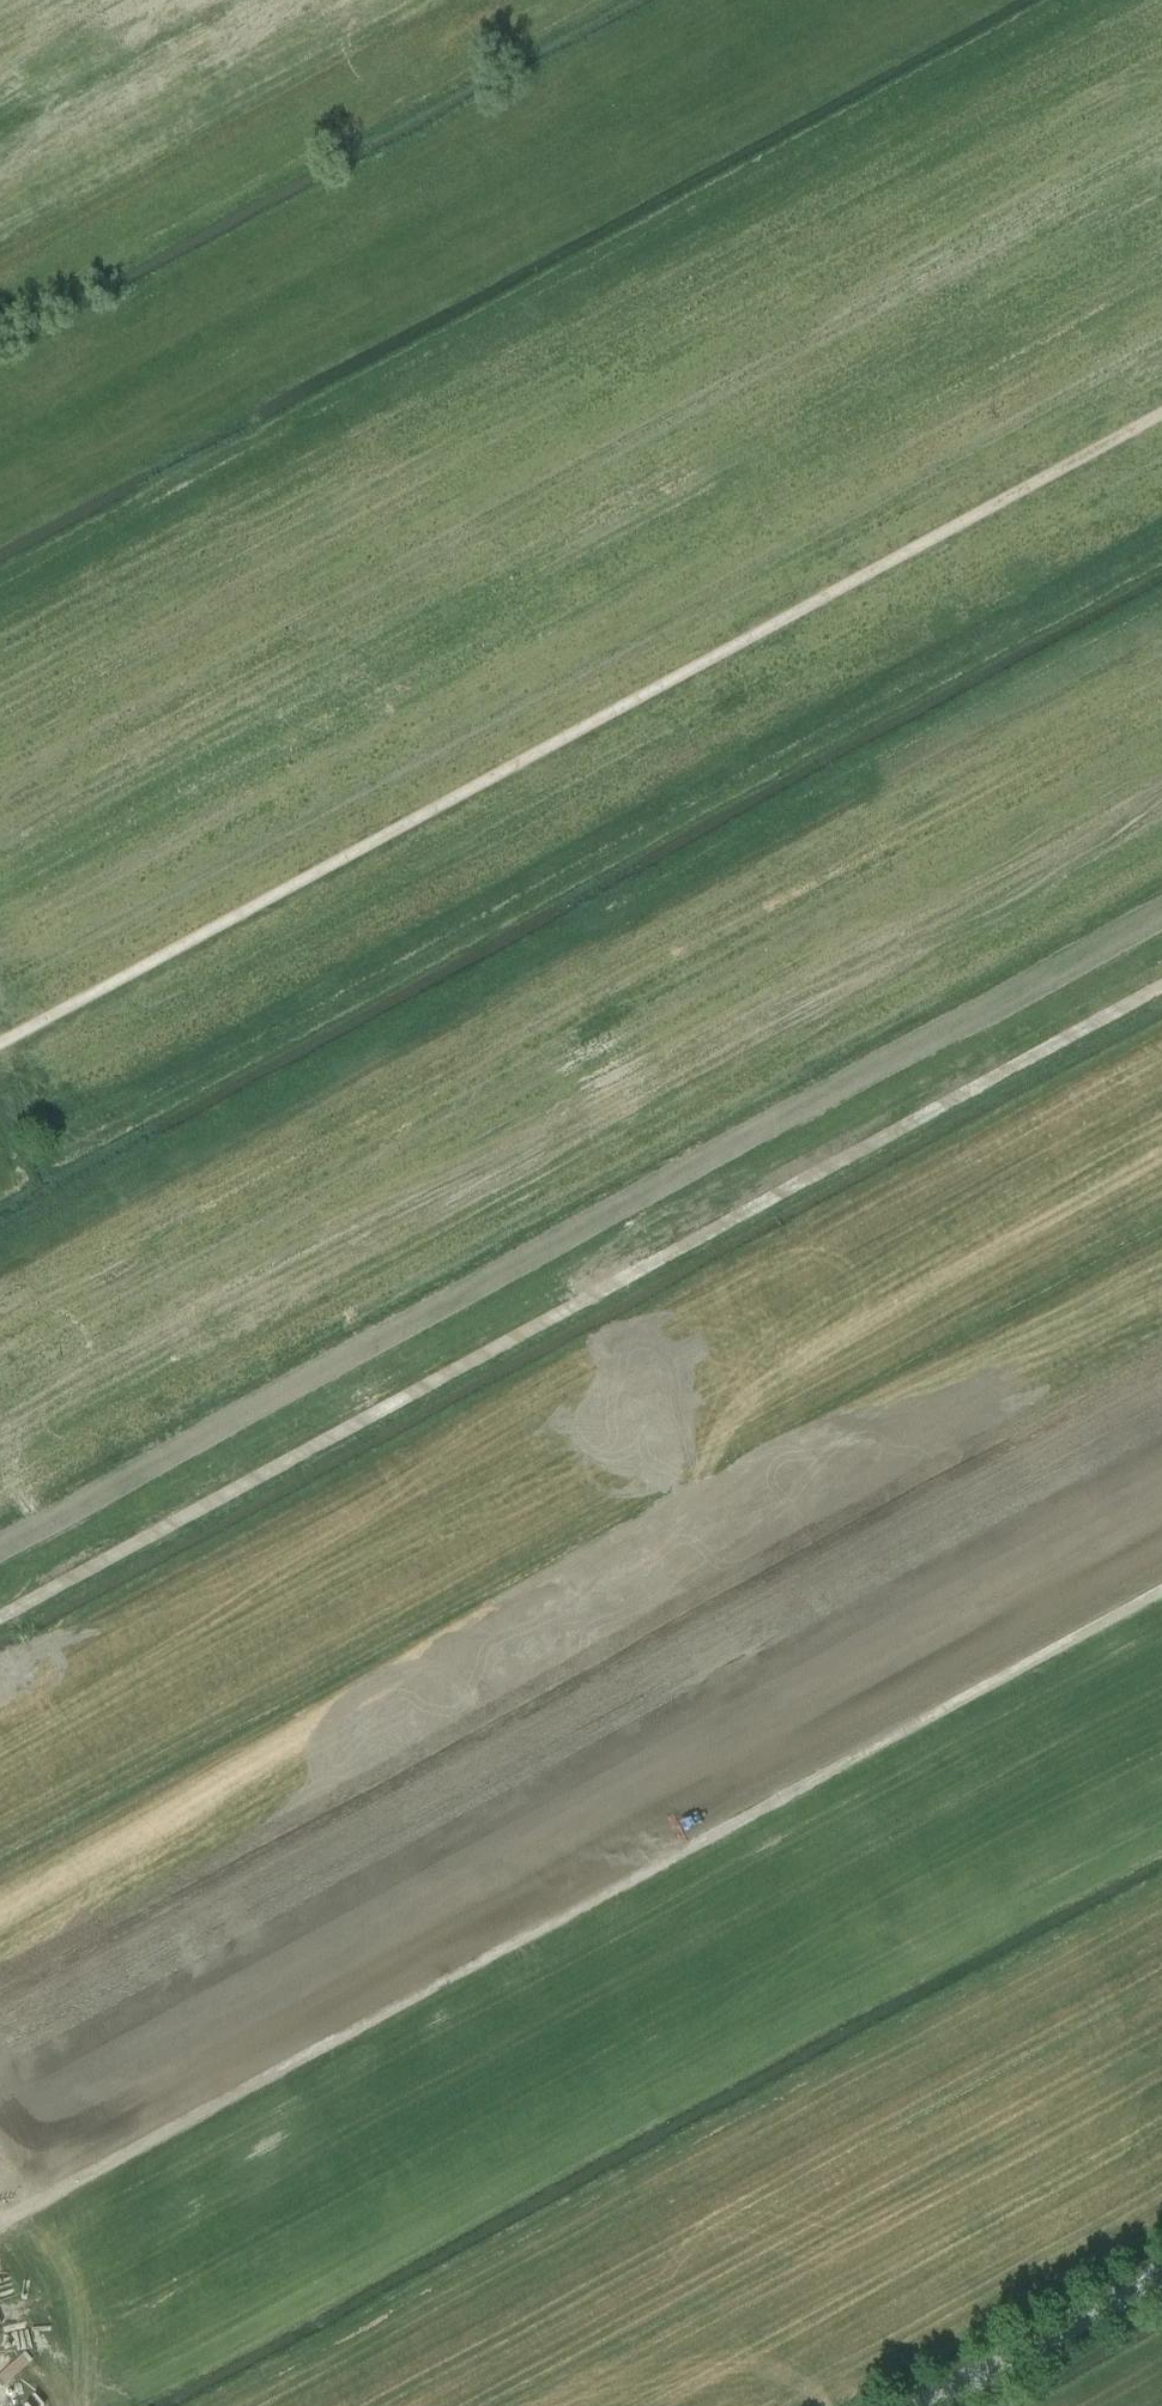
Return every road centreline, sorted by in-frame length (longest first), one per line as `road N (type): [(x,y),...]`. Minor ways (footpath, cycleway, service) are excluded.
road 1 (tertiary): [(926,2405),(1161,2274)]

